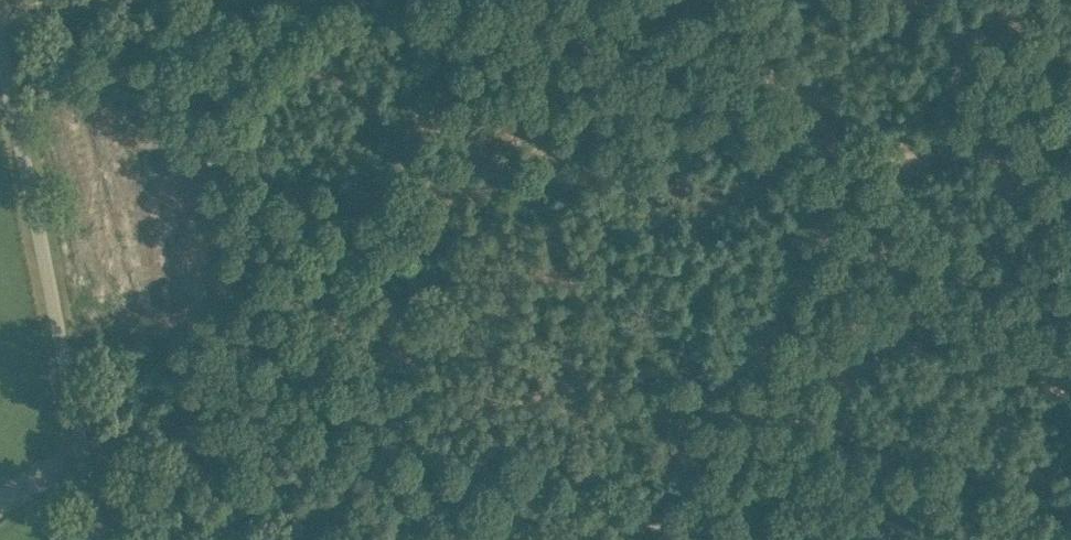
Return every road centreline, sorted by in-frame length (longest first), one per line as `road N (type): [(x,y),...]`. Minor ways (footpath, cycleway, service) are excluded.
road 1 (unclassified): [(100,539),(0,51)]

